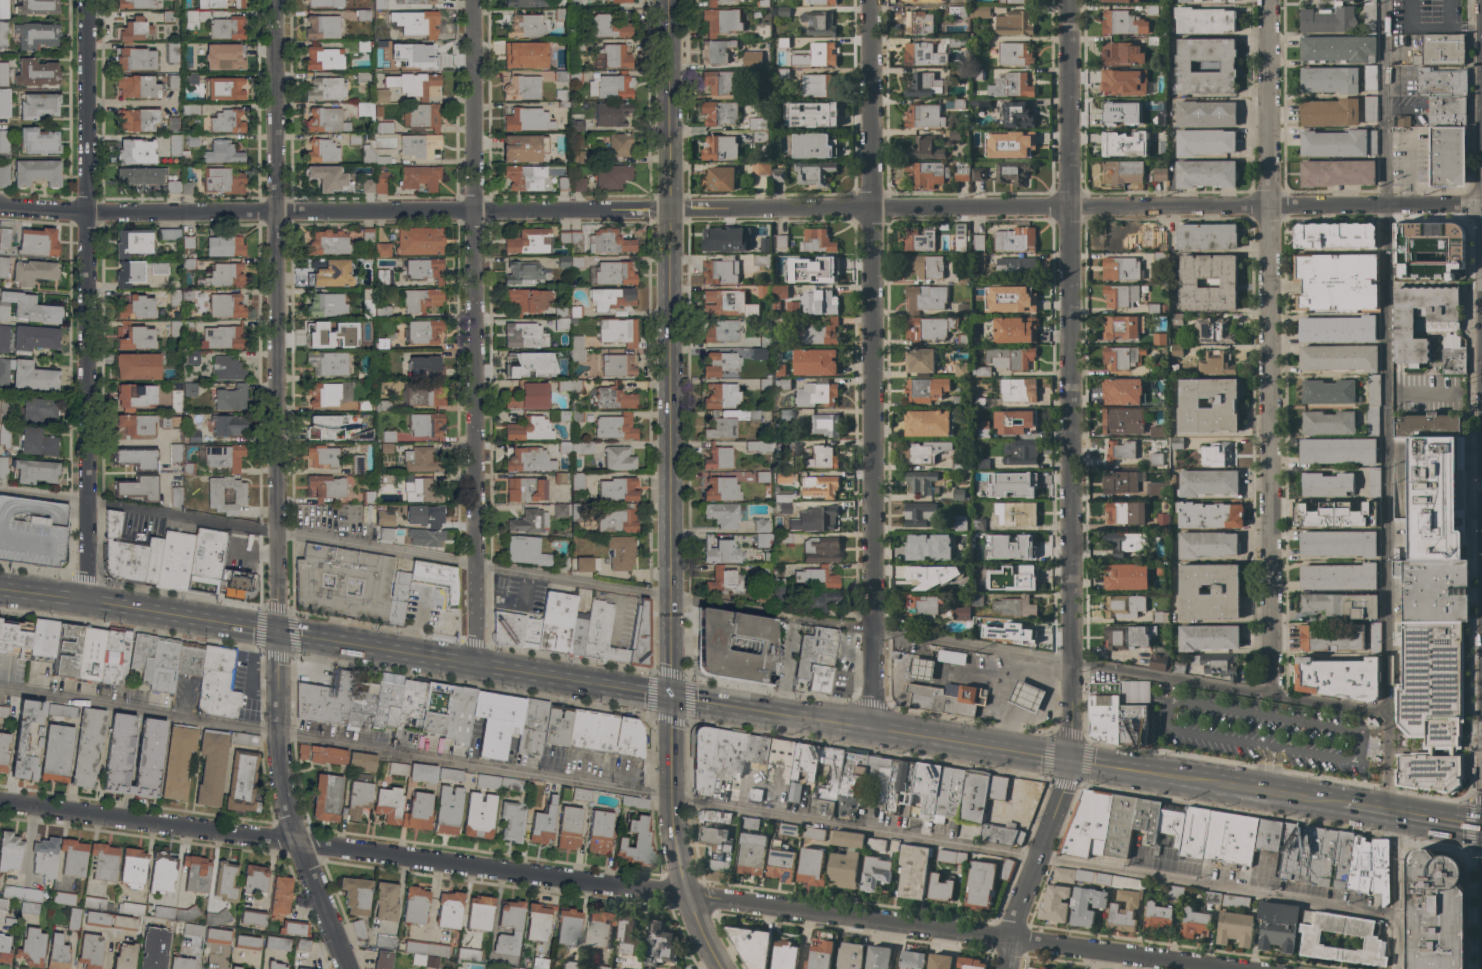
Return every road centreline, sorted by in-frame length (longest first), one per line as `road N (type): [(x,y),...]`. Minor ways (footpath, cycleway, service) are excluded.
road 1 (residential): [(1481,204),(671,210)]
road 2 (residential): [(687,895),(0,802)]
road 3 (residential): [(671,210),(0,207)]
road 4 (residential): [(1234,968),(687,895)]
road 5 (residential): [(873,208),(875,730)]
road 6 (residential): [(1270,206),(1274,698)]
road 7 (tertiary): [(671,210),(673,698)]
road 8 (residential): [(1070,207),(1072,663)]
road 9 (residential): [(477,211),(478,664)]
road 10 (residential): [(276,212),(278,631)]
road 11 (secondary): [(673,698),(278,631)]
road 12 (residential): [(88,213),(88,601)]
road 13 (residential): [(278,631),(291,817),(349,968)]
road 14 (residential): [(1072,762),(1016,922),(1008,968)]
road 15 (residential): [(88,213),(89,0)]
road 16 (residential): [(276,212),(275,0)]
road 17 (residential): [(477,211),(476,0)]
road 18 (tertiary): [(671,210),(670,0)]
road 19 (residential): [(873,208),(872,0)]
road 20 (residential): [(1070,207),(1069,0)]
road 21 (residential): [(1270,206),(1269,0)]
road 22 (secondary): [(875,730),(673,698)]
road 23 (secondary): [(1072,762),(875,730)]
road 24 (tertiary): [(673,698),(675,837),(687,895)]
road 25 (secondary): [(1264,791),(1072,762)]
road 26 (secondary): [(278,631),(88,601)]
road 27 (secondary): [(1481,828),(1343,805)]

